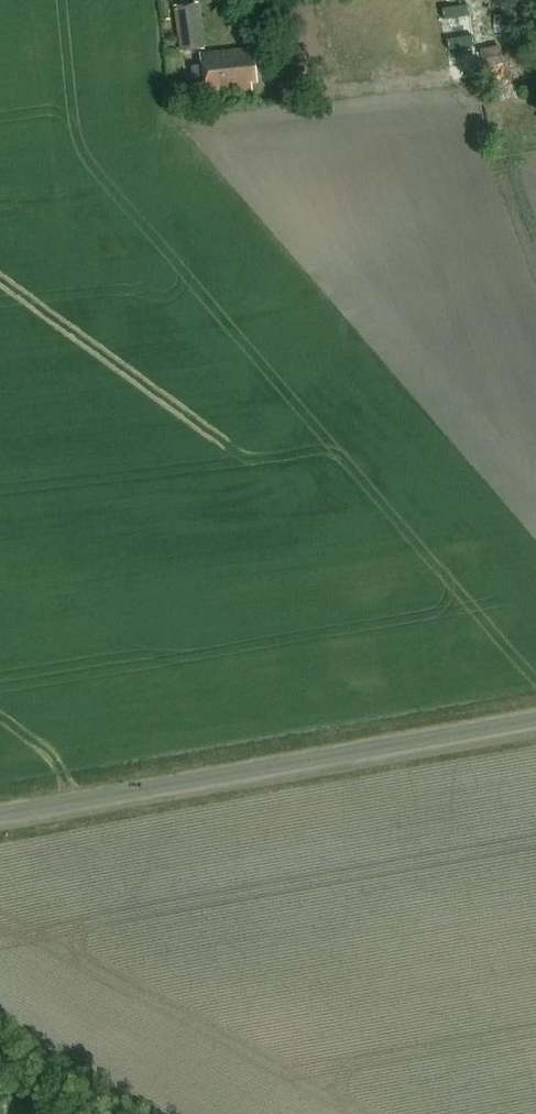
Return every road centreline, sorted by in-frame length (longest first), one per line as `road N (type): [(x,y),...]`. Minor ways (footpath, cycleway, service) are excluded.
road 1 (unclassified): [(0,815),(535,720)]

